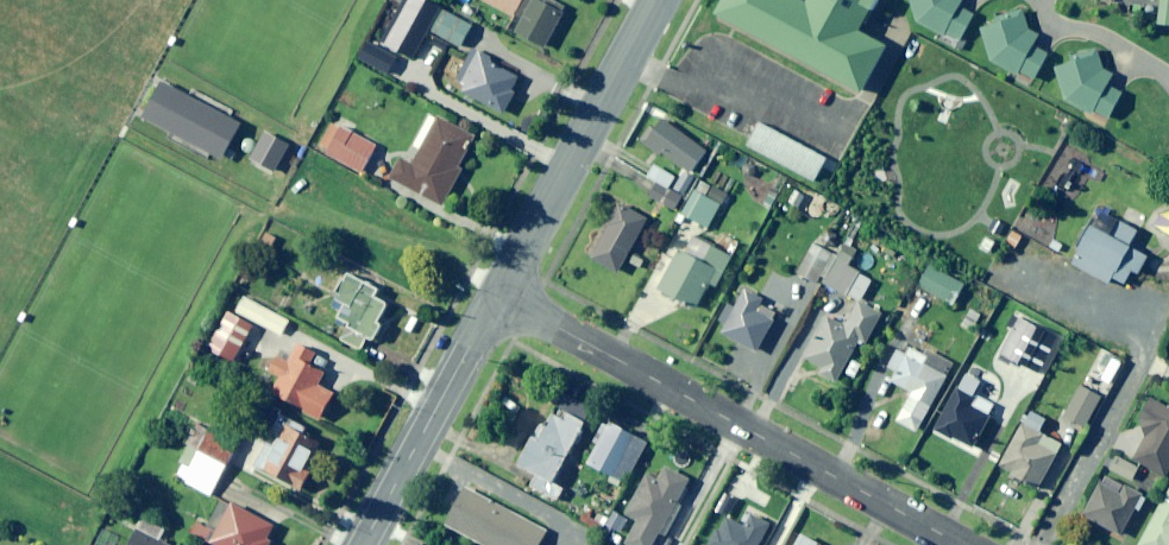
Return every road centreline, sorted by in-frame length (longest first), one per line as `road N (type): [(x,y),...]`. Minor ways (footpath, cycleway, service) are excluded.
road 1 (residential): [(498,296),(961,544)]
road 2 (residential): [(498,296),(659,0)]
road 3 (residential): [(364,544),(498,296)]

